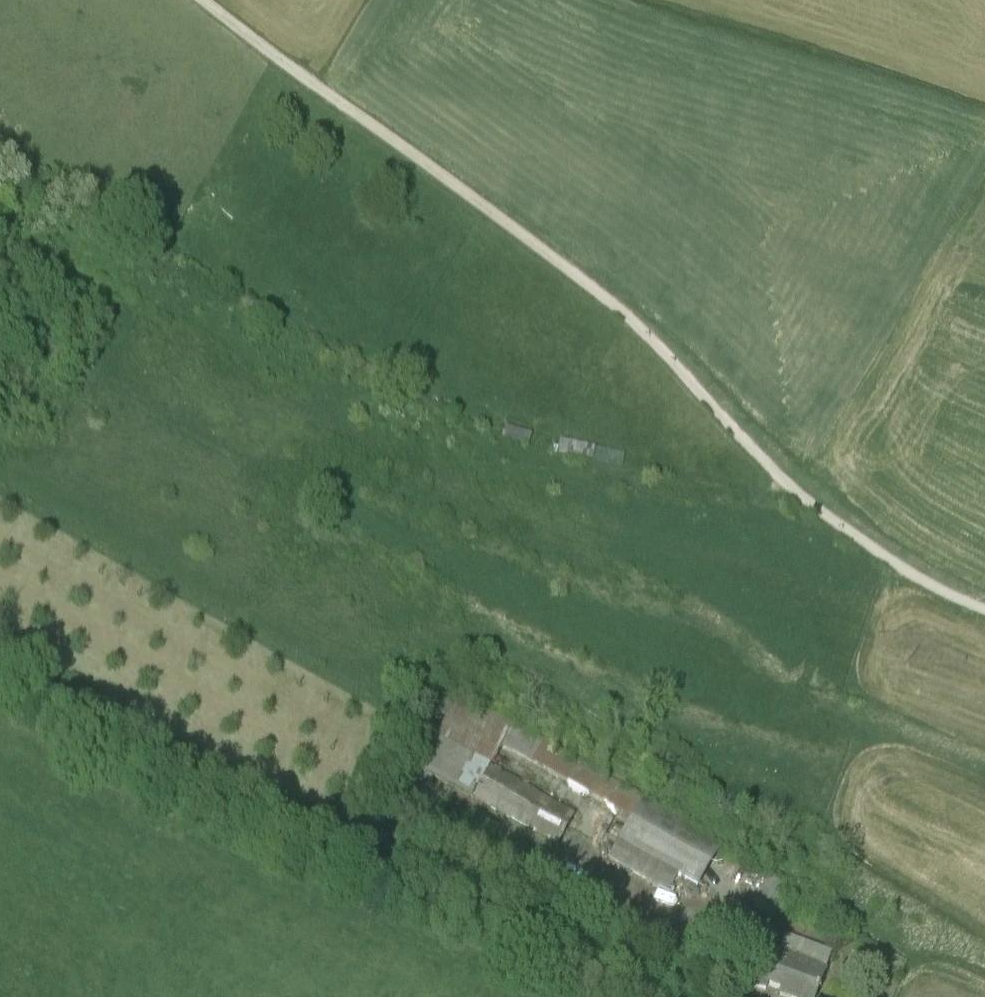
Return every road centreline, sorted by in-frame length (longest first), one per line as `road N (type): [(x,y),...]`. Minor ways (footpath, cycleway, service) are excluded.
road 1 (track): [(984,609),(883,555),(810,502),(625,315),(204,0)]
road 2 (tertiary): [(639,996),(541,931),(246,797),(0,666)]

